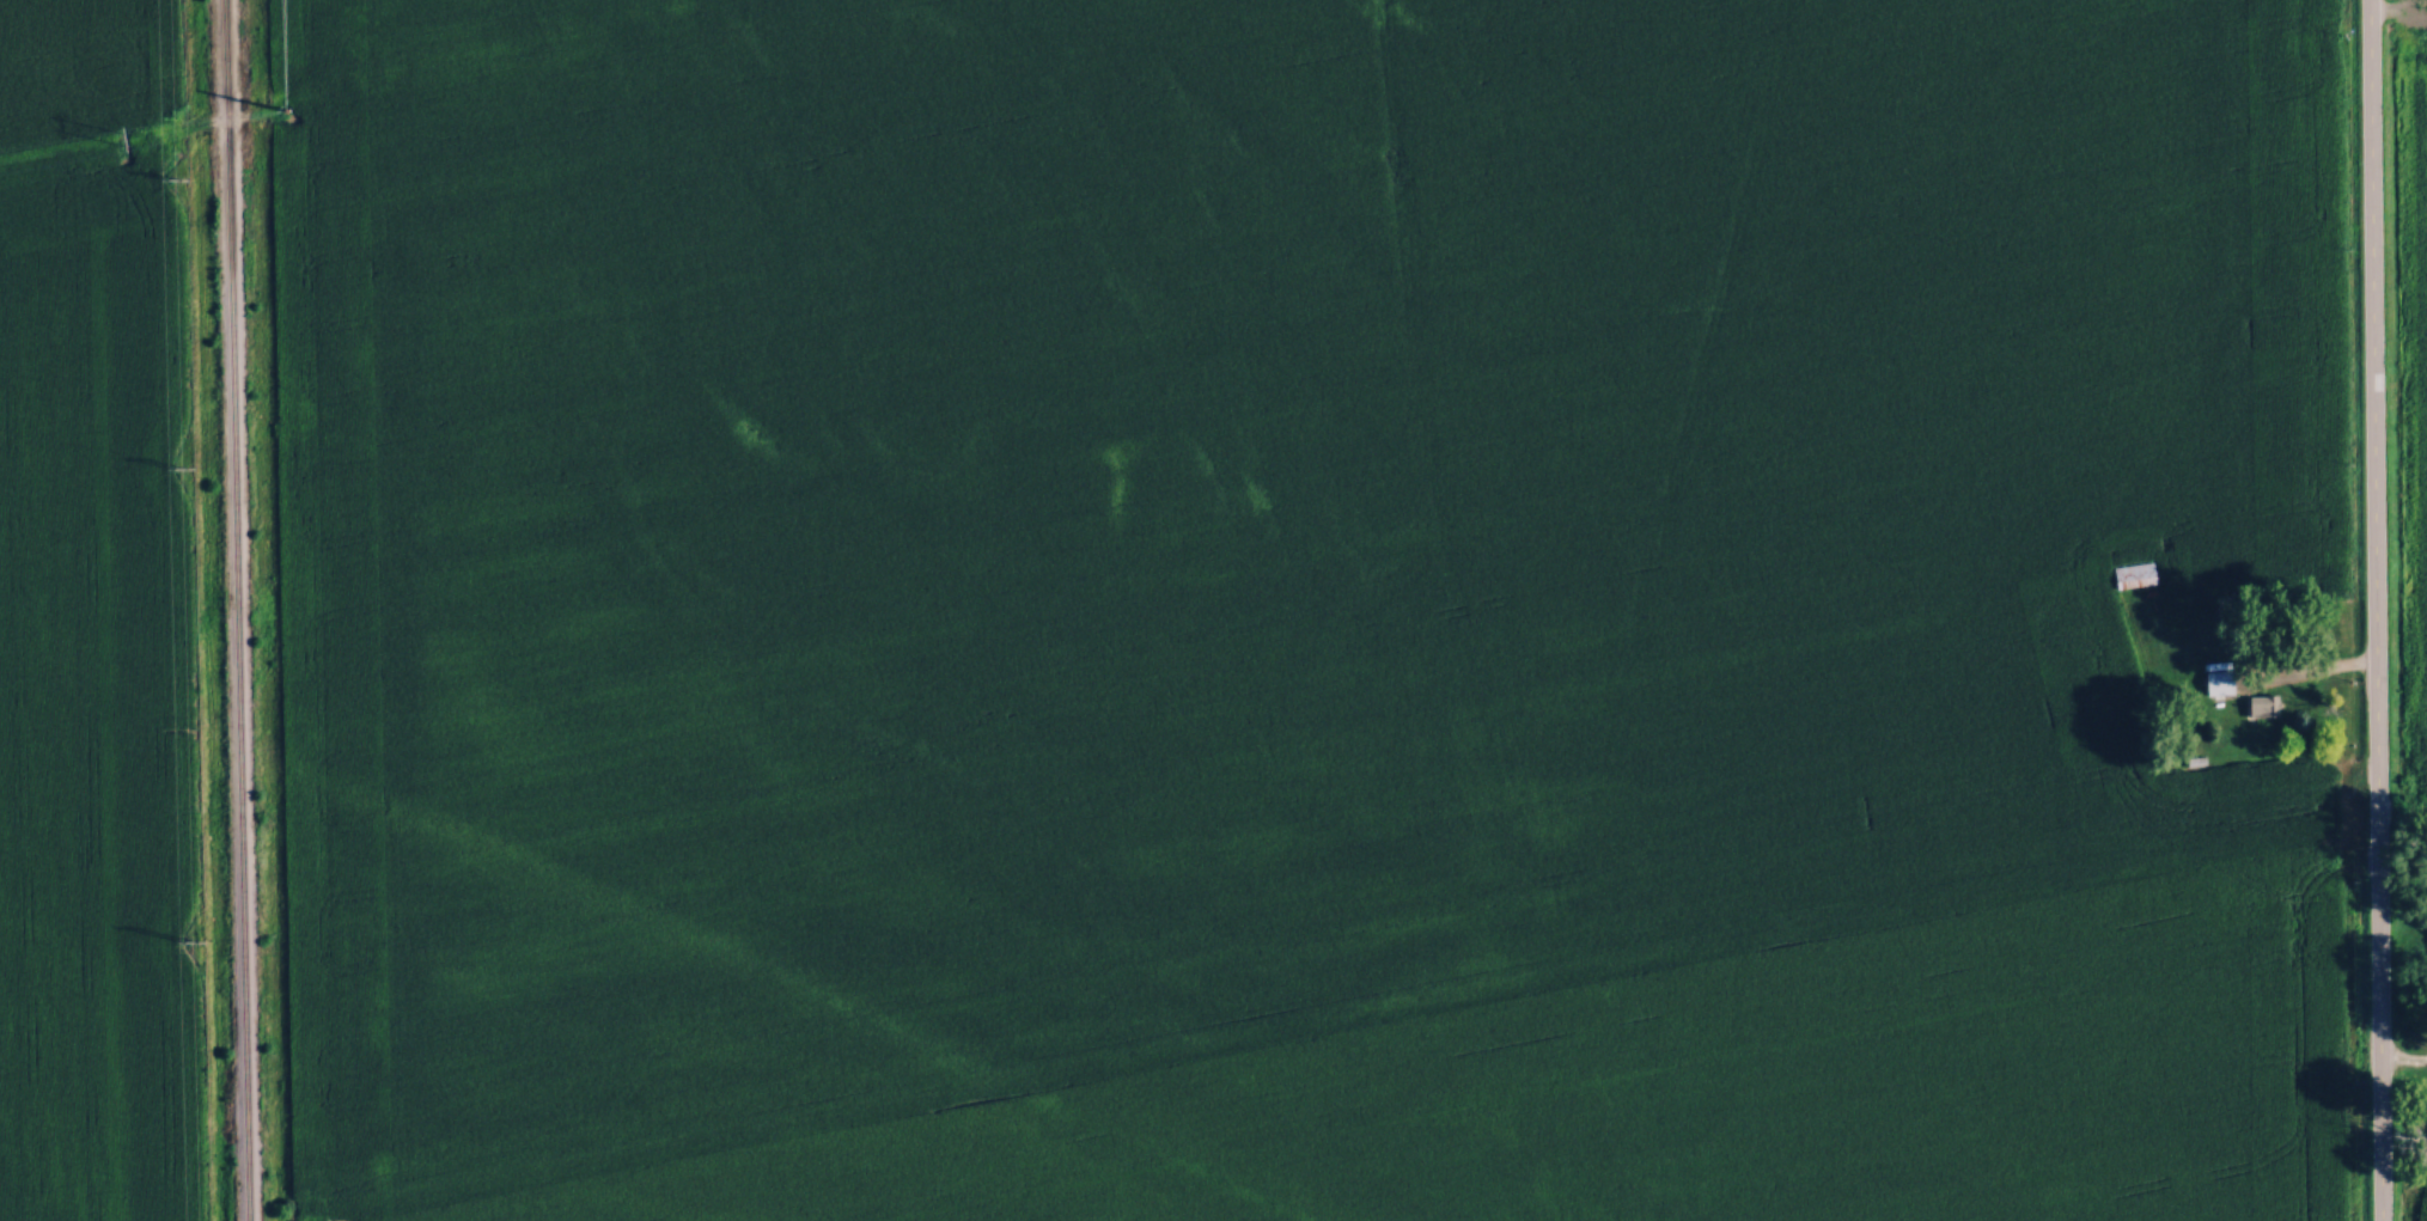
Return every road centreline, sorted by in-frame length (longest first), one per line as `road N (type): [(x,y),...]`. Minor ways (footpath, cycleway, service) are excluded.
road 1 (secondary): [(2382,1220),(2370,0)]

